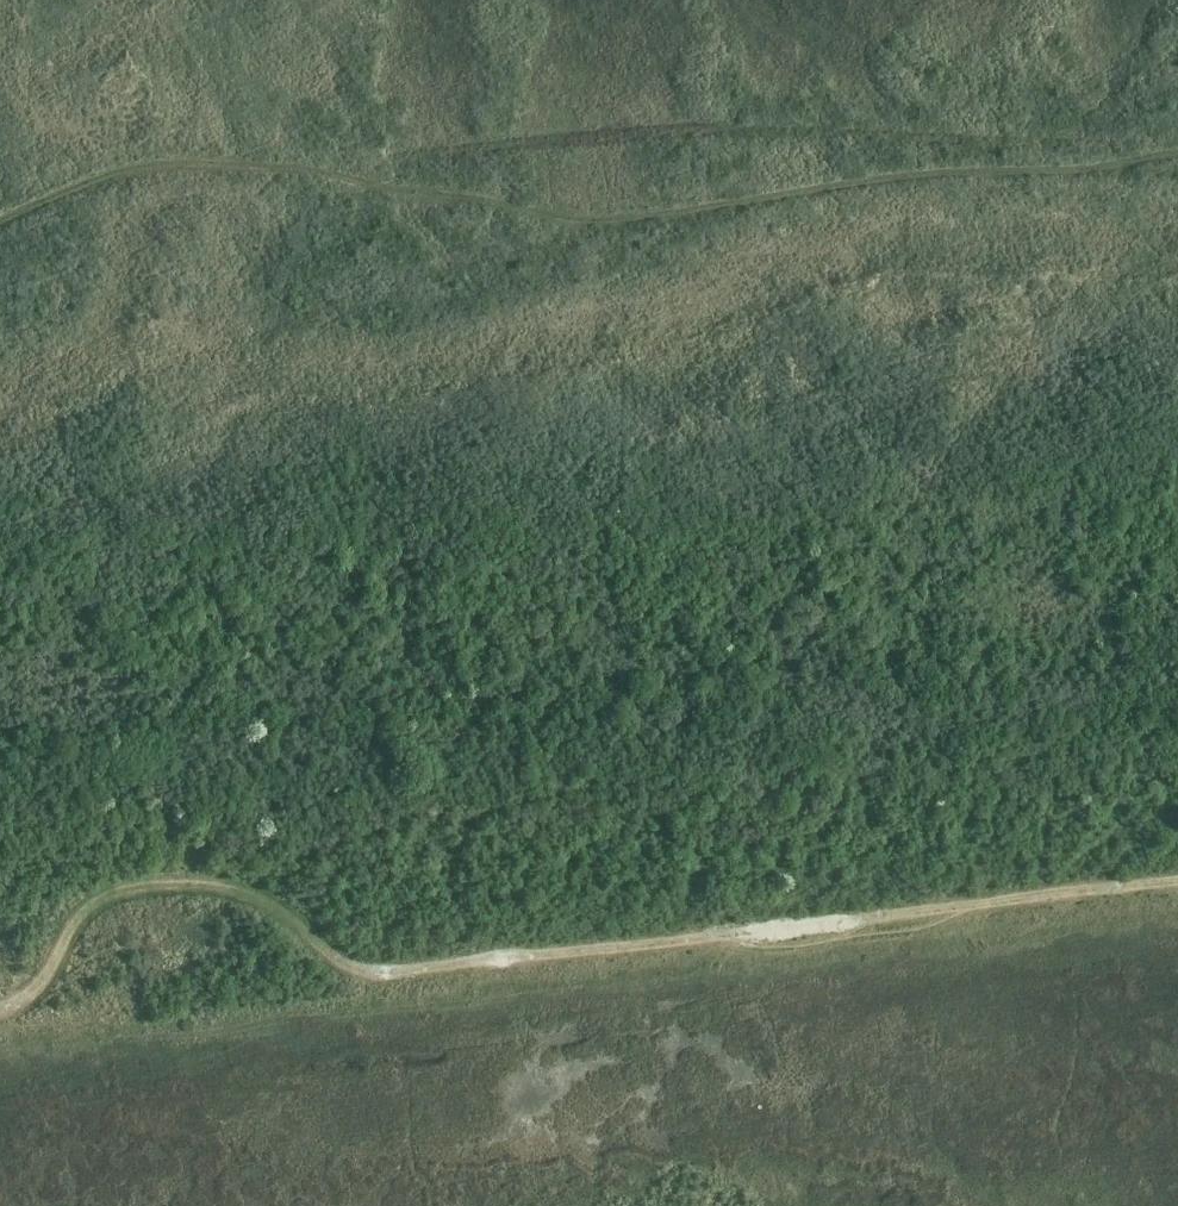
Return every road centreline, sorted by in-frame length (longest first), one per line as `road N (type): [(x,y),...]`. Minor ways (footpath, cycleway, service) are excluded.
road 1 (track): [(0,1011),(17,1009),(98,897),(170,884),(242,887),(357,971),(1177,889)]
road 2 (track): [(1177,155),(849,180),(646,221),(499,217),(255,168),(100,176),(0,221)]

